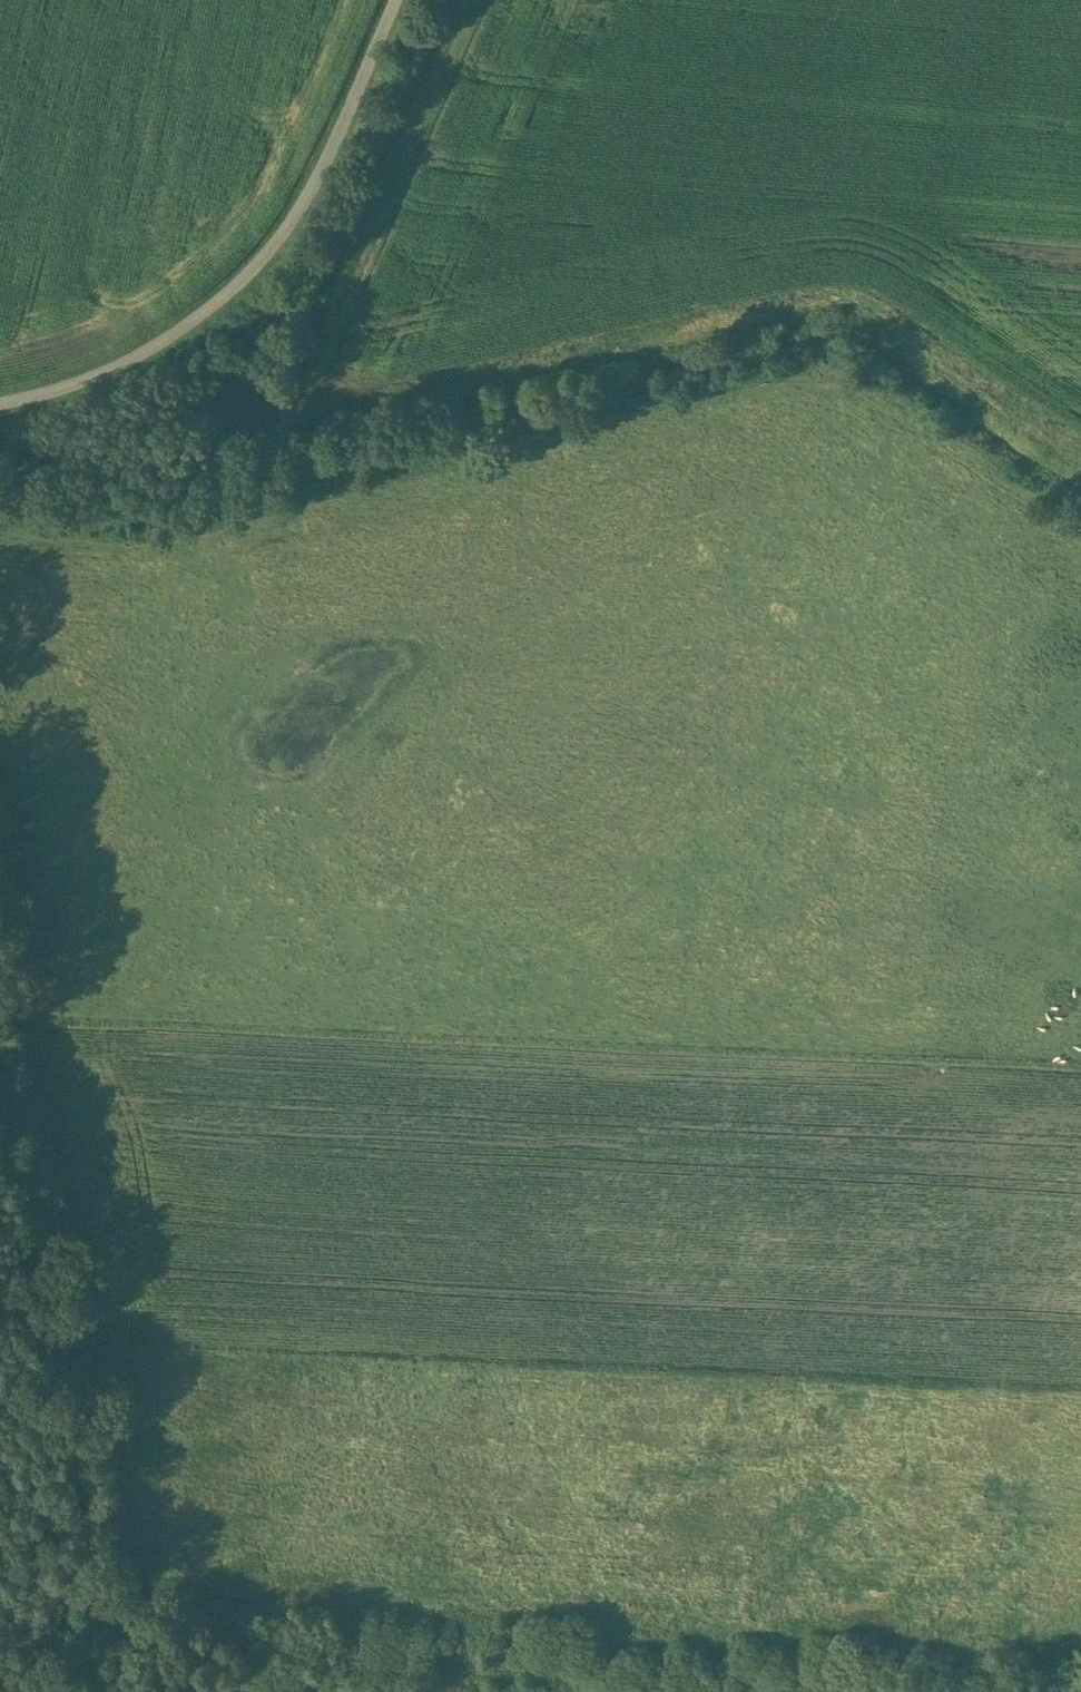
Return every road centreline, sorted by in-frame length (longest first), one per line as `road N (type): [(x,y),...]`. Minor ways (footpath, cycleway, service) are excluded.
road 1 (unclassified): [(0,399),(60,387),(142,349),(230,277),(292,208),(390,0)]

